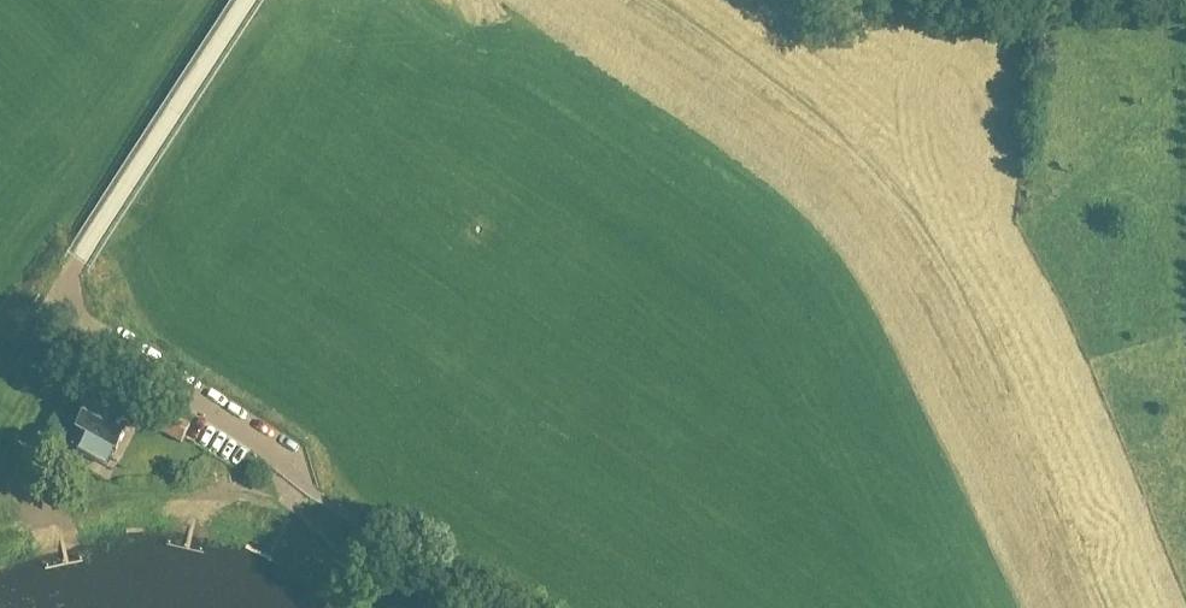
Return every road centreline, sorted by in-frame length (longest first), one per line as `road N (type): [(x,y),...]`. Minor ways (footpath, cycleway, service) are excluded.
road 1 (unclassified): [(251,0),(67,290),(78,324),(239,425),(312,492)]

